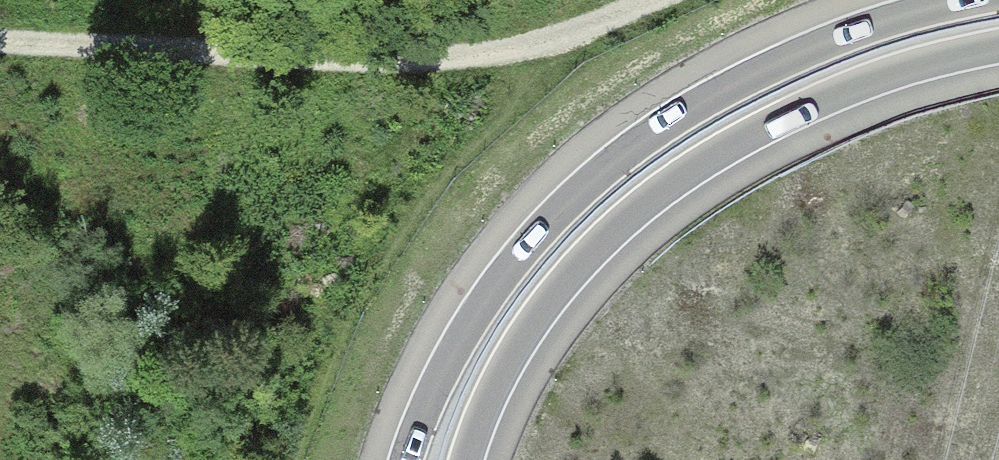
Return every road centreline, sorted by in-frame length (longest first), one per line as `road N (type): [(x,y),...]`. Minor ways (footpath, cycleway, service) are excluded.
road 1 (motorway): [(949,0),(773,61),(680,110),(596,171),(529,237),(469,318),(402,459)]
road 2 (motorway): [(472,459),(527,339),(591,262),(663,196),(799,115),(907,74),(998,50)]
road 3 (track): [(0,35),(360,50),(504,38),(637,0)]

